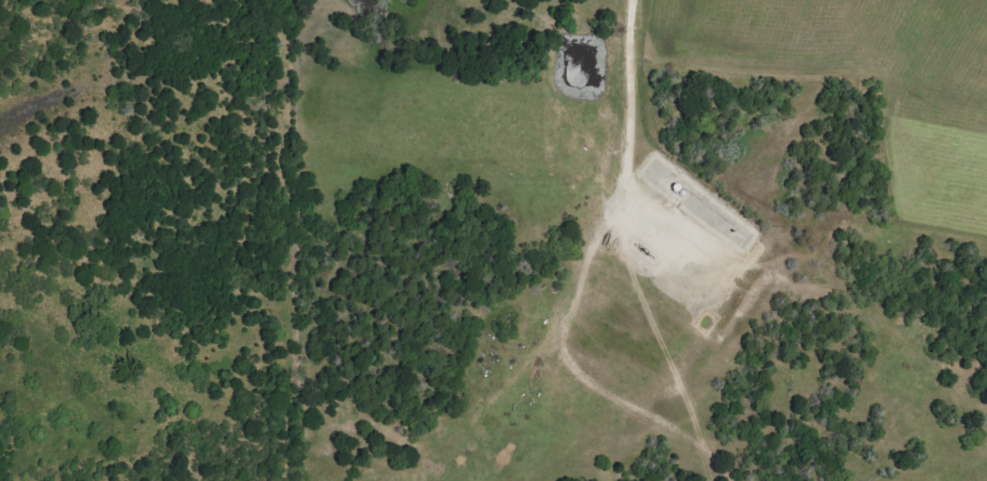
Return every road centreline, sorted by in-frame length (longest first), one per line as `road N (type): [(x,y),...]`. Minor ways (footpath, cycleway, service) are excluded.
road 1 (residential): [(692,220),(637,165),(629,121),(633,0)]

